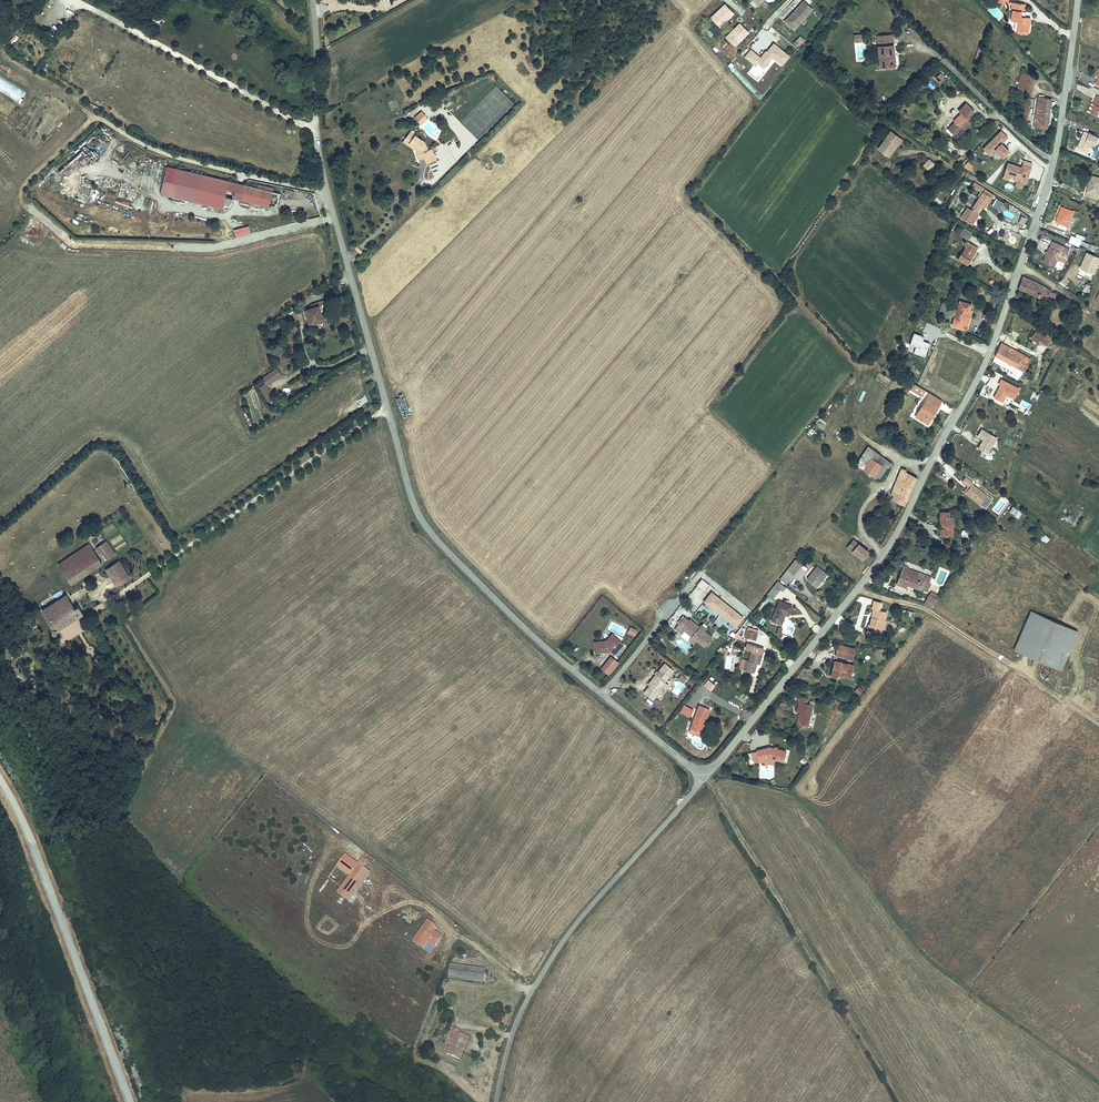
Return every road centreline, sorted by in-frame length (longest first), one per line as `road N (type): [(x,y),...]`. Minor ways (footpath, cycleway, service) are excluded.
road 1 (residential): [(704,774),(514,620),(422,520),(318,133),(315,0)]
road 2 (unclassified): [(704,774),(866,580),(912,509),(979,376),(1050,181),(1077,0)]
road 3 (unclassified): [(496,1101),(510,1033),(537,978),(704,774)]
road 4 (track): [(183,159),(93,114),(29,178),(0,238)]

